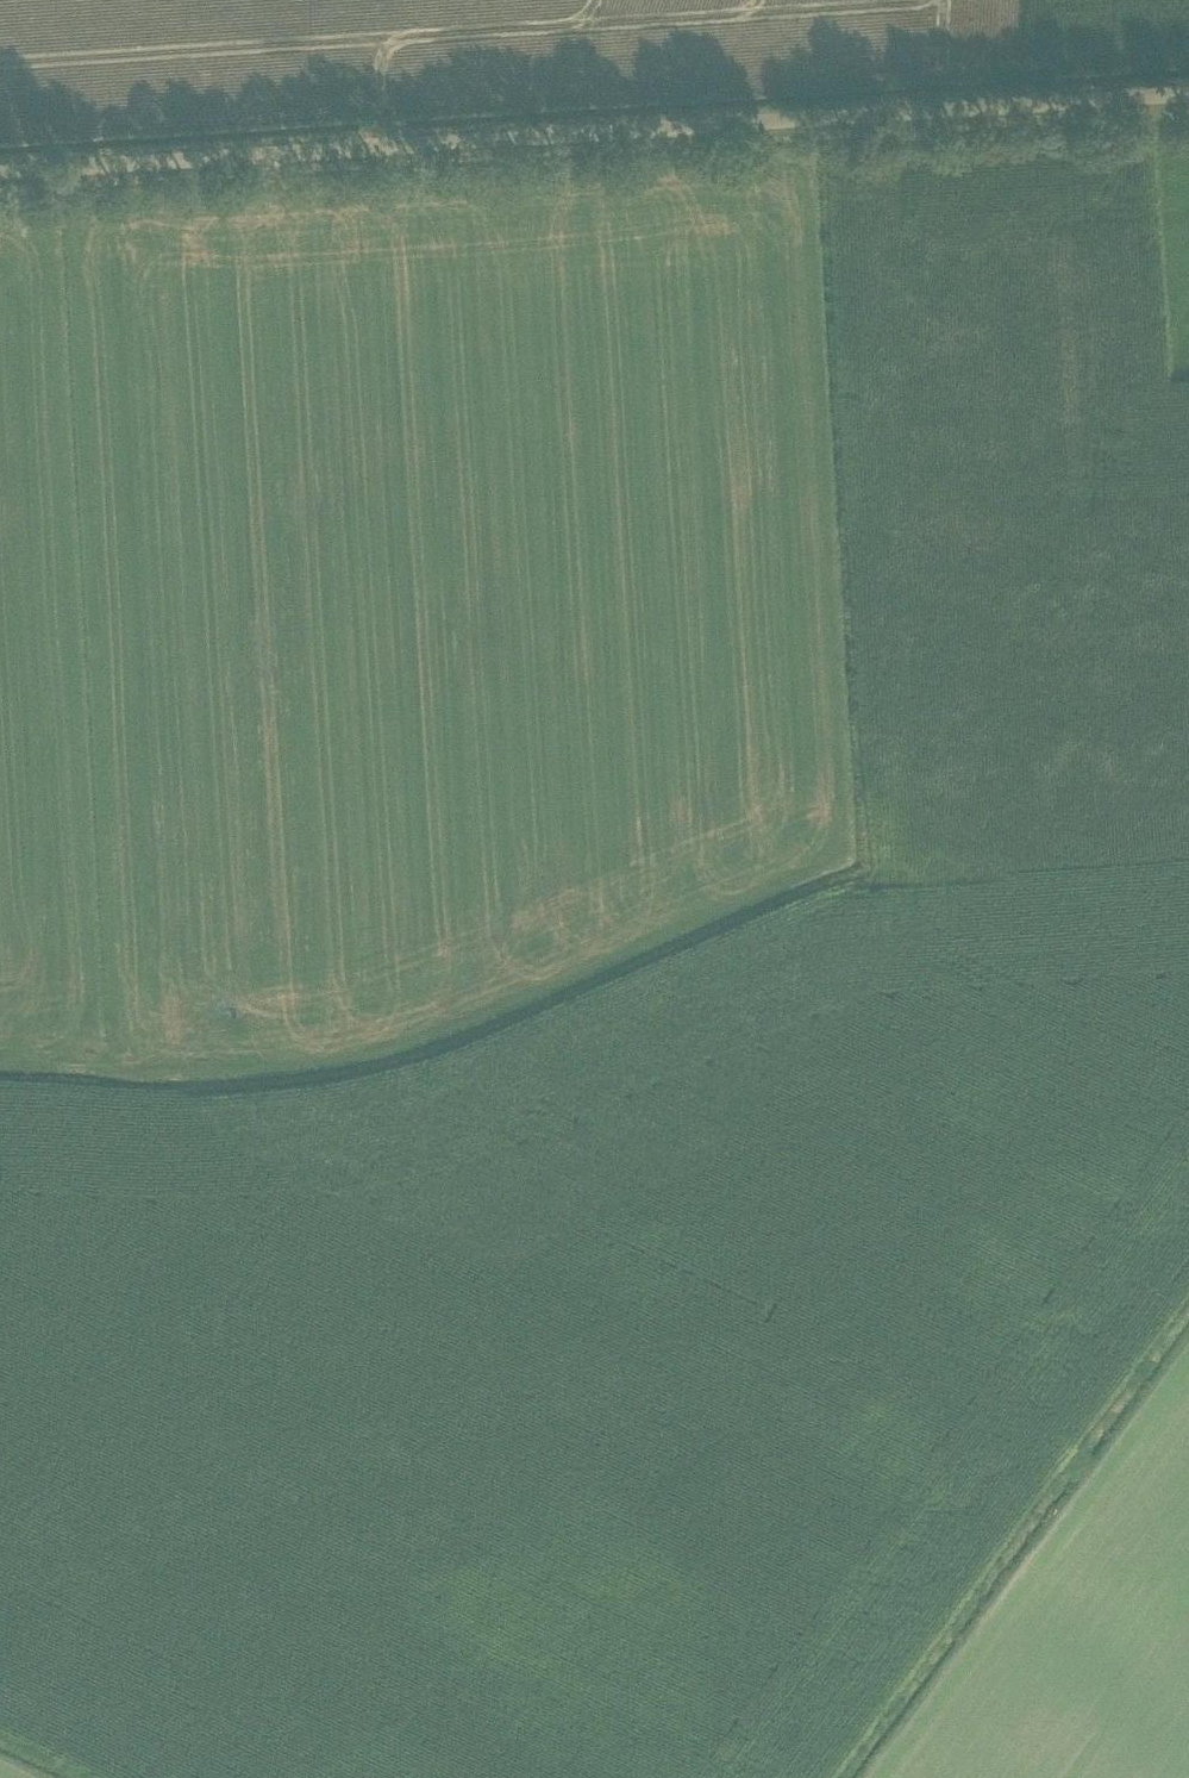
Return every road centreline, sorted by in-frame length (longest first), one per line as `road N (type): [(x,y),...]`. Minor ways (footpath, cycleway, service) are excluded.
road 1 (unclassified): [(0,172),(1188,94)]

